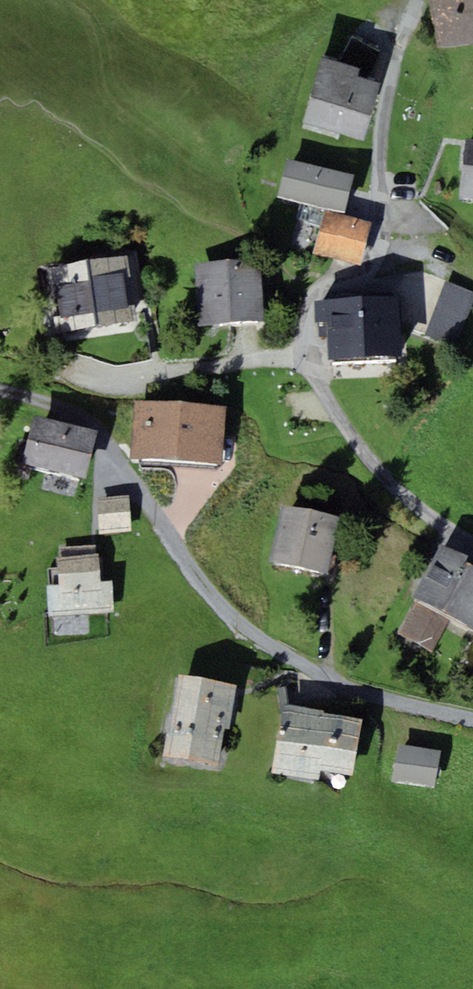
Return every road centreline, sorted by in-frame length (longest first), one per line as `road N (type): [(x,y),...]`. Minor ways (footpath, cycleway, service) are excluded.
road 1 (residential): [(472,547),(374,469),(306,353),(317,291),(365,275),(374,262),(375,159),(410,7)]
road 2 (residential): [(472,720),(353,690),(291,659),(203,585),(92,427),(0,387)]

